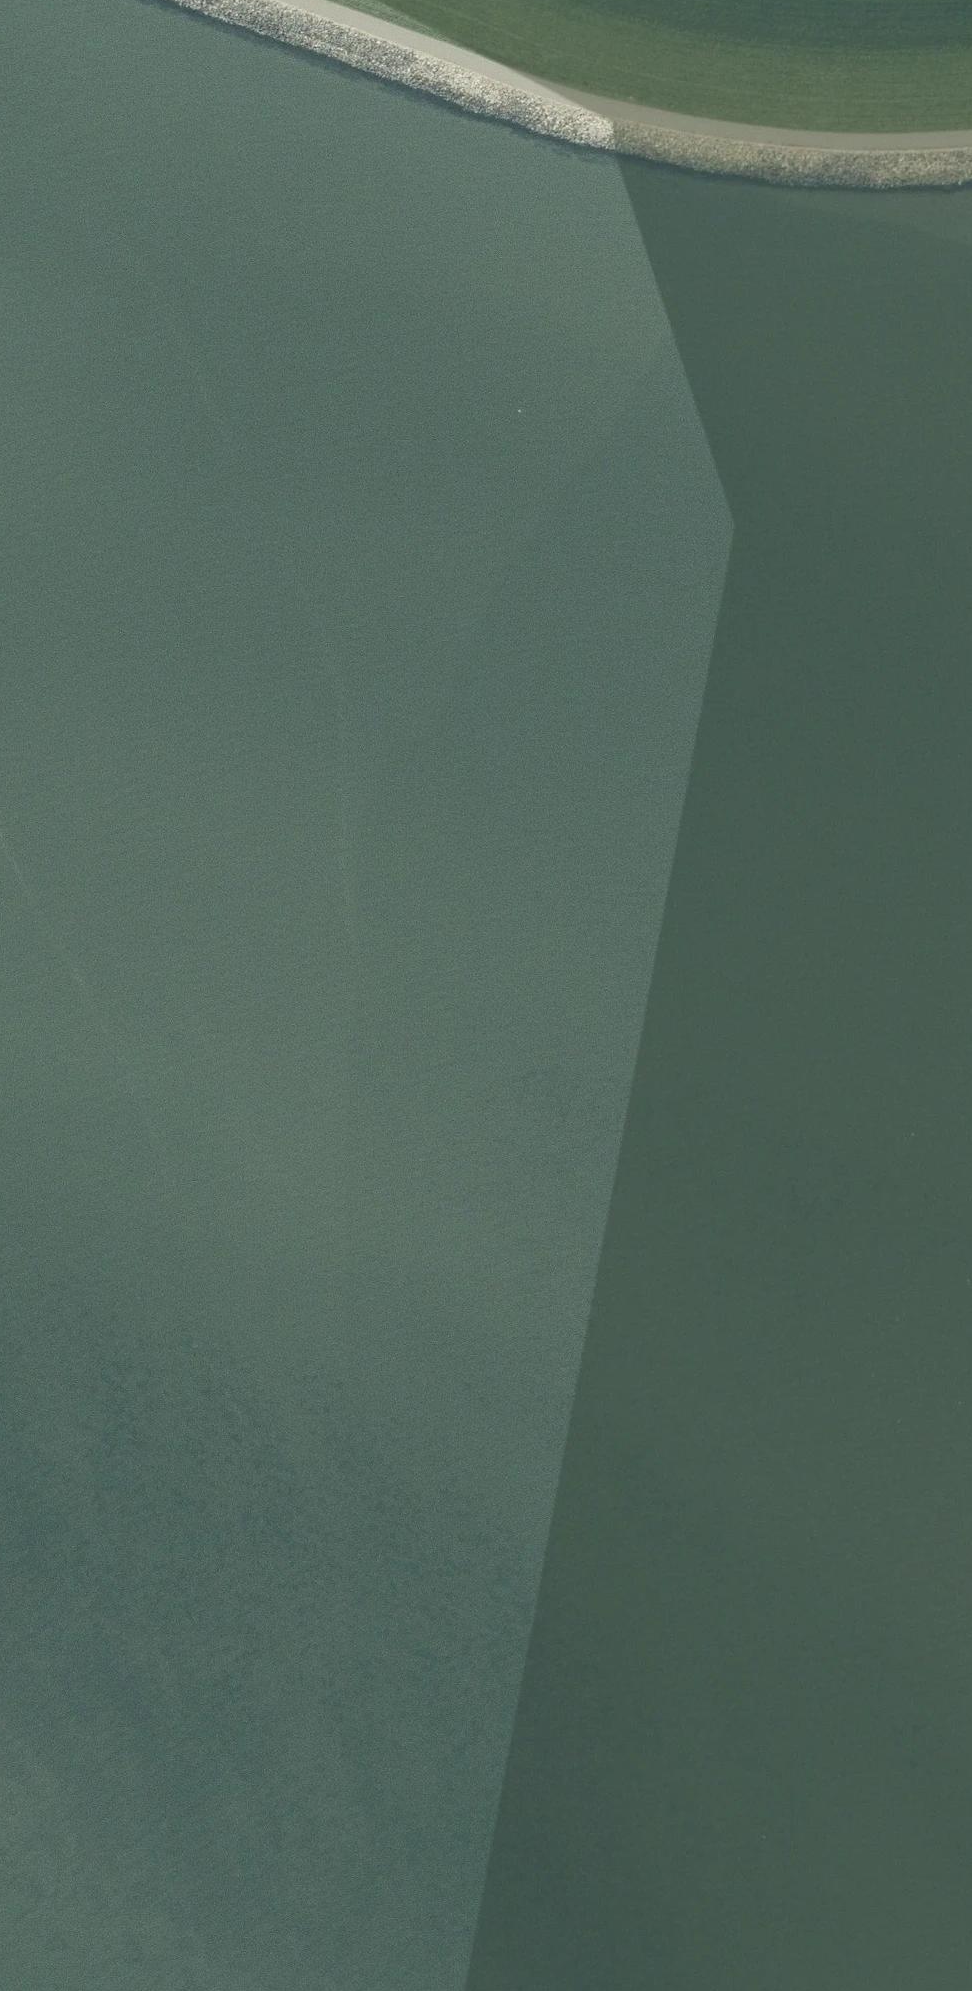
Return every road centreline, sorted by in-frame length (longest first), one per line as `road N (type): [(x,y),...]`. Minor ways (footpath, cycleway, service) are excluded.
road 1 (unclassified): [(257,0),(640,128),(796,152),(971,152)]

